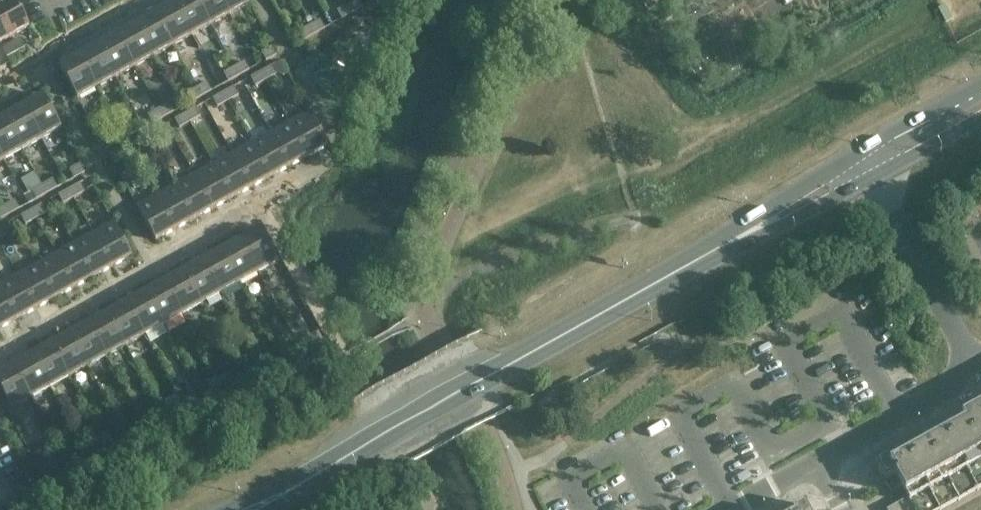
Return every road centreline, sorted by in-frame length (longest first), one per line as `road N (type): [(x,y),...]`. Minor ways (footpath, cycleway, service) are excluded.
road 1 (secondary): [(253,509),(870,166)]
road 2 (residential): [(970,362),(870,166)]
road 3 (residential): [(970,362),(941,396),(820,463)]
road 4 (secondary): [(870,166),(980,106)]

